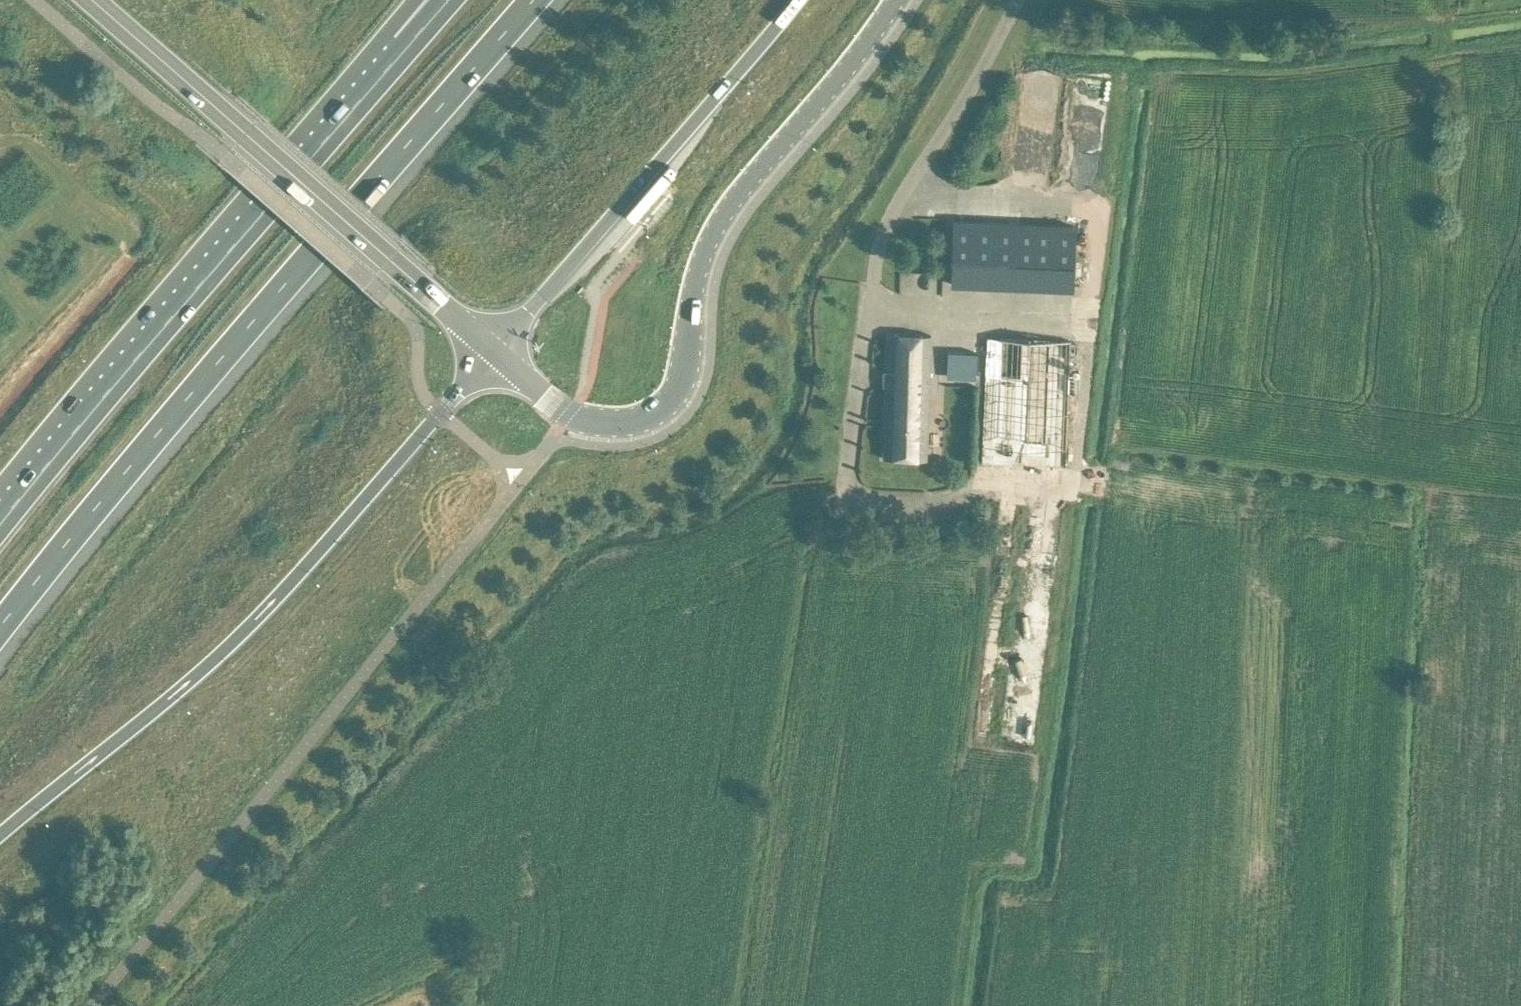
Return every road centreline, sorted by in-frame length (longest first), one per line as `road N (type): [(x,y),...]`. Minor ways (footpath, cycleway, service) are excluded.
road 1 (motorway): [(0,629),(216,363),(533,0)]
road 2 (motorway): [(0,834),(182,689),(263,613),(494,349)]
road 3 (unclassified): [(494,349),(591,423),(639,424),(658,415),(688,373),(695,284),(728,206),(899,0)]
road 4 (motorway): [(365,92),(0,524)]
road 5 (secondary): [(494,349),(91,0)]
road 6 (motorway): [(494,349),(798,0)]
road 7 (unclassified): [(875,297),(884,238),(1009,39),(1024,0)]
road 8 (motorway): [(446,0),(365,92)]

